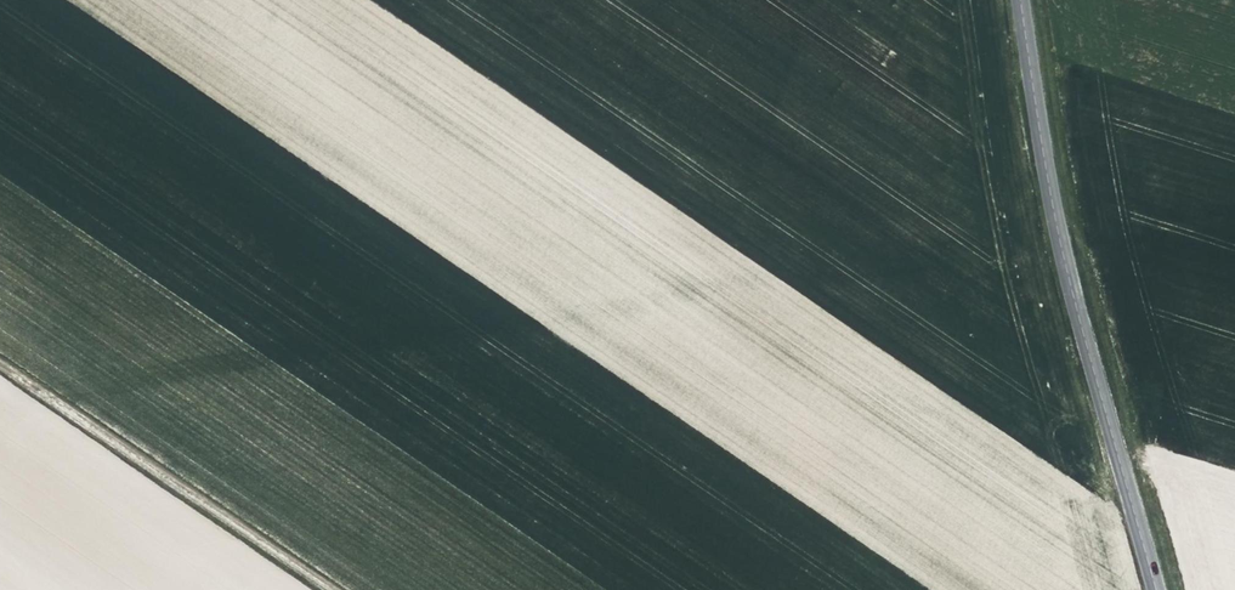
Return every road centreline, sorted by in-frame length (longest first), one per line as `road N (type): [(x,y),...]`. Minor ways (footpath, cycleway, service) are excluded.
road 1 (tertiary): [(1162,589),(1045,173),(1020,0)]
road 2 (track): [(0,364),(332,589)]

